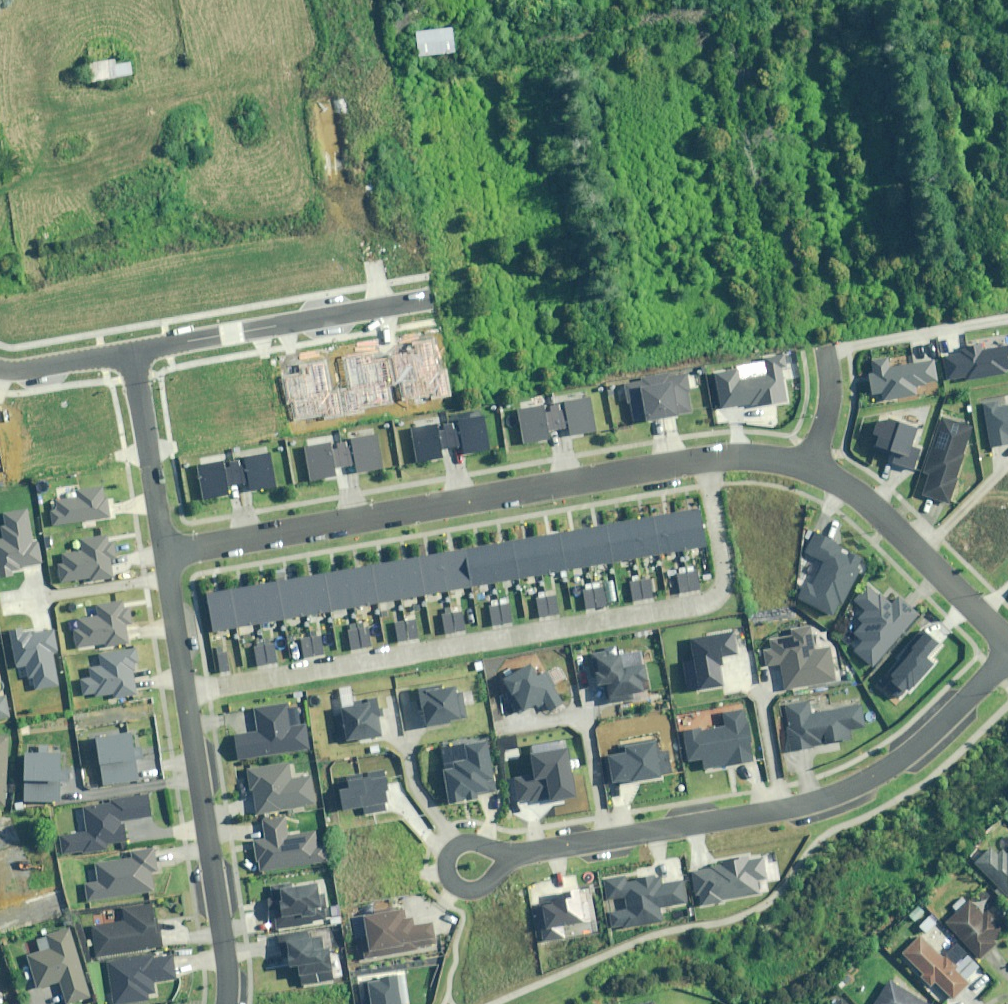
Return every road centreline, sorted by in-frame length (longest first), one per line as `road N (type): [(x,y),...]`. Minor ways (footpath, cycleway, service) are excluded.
road 1 (residential): [(702,458),(722,583),(711,606),(184,693)]
road 2 (residential): [(1007,656),(913,747),(841,790),(510,853)]
road 3 (residential): [(164,551),(702,458)]
road 4 (residential): [(225,1003),(223,939),(184,693)]
road 5 (residential): [(130,350),(424,298)]
road 6 (residential): [(807,467),(873,507),(1007,644)]
road 7 (residential): [(164,551),(130,350)]
road 8 (residential): [(184,693),(164,551)]
road 9 (residential): [(510,853),(481,886),(459,886),(447,871),(449,855),(462,843),(482,844)]
road 10 (residential): [(0,367),(130,350)]

